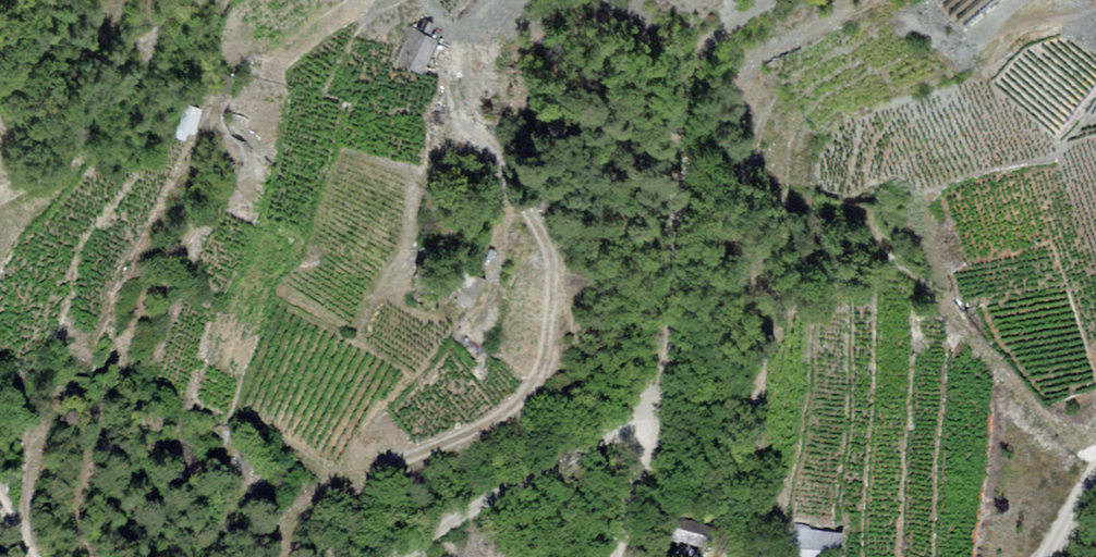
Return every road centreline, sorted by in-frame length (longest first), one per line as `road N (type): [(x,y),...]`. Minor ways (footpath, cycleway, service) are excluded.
road 1 (track): [(336,556),(368,485),(486,423),(542,364),(555,293),(550,247),(532,205),(467,127),(458,96),(466,43)]
road 2 (track): [(647,439),(680,212),(677,126),(688,72),(710,36),(752,0)]
road 3 (track): [(617,556),(647,439),(624,429),(396,556)]

